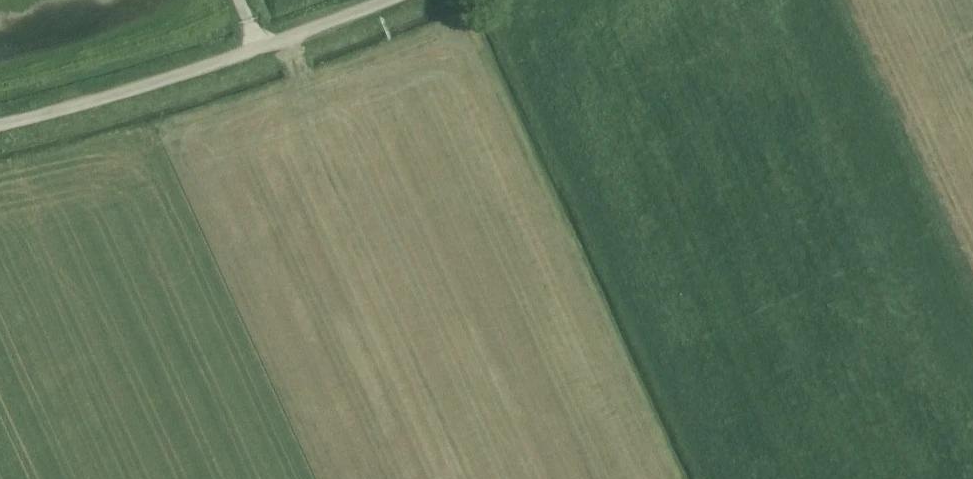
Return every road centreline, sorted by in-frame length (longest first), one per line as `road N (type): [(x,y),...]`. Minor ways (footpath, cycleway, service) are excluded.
road 1 (unclassified): [(0,125),(262,51),(398,0)]

